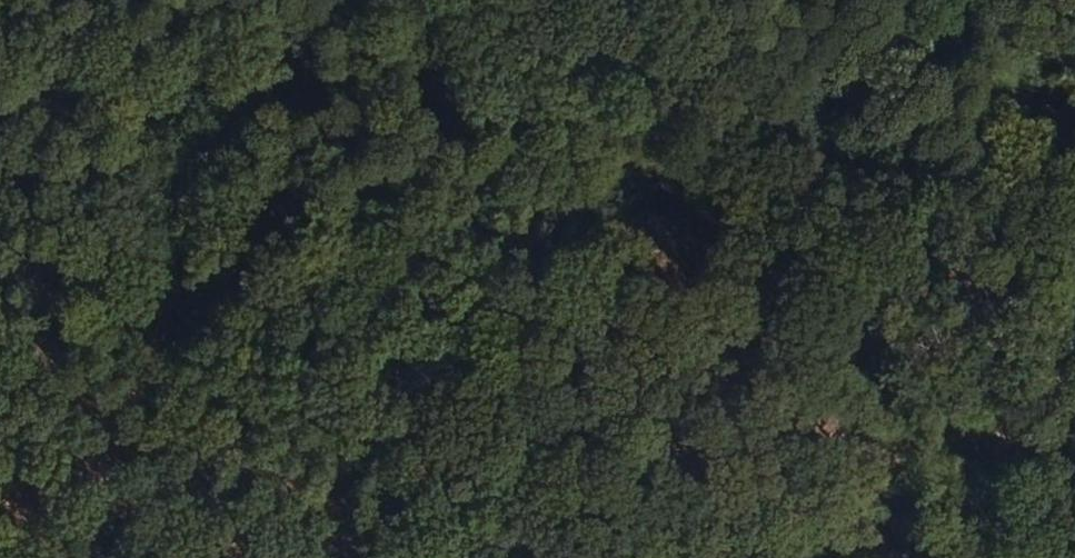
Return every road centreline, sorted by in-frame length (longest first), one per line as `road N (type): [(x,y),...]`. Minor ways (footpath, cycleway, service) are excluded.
road 1 (track): [(362,274),(1074,158)]
road 2 (track): [(362,274),(0,332)]
road 3 (track): [(462,557),(471,421),(463,384),(421,326),(362,274)]
road 4 (track): [(1074,390),(1007,490),(981,557)]

